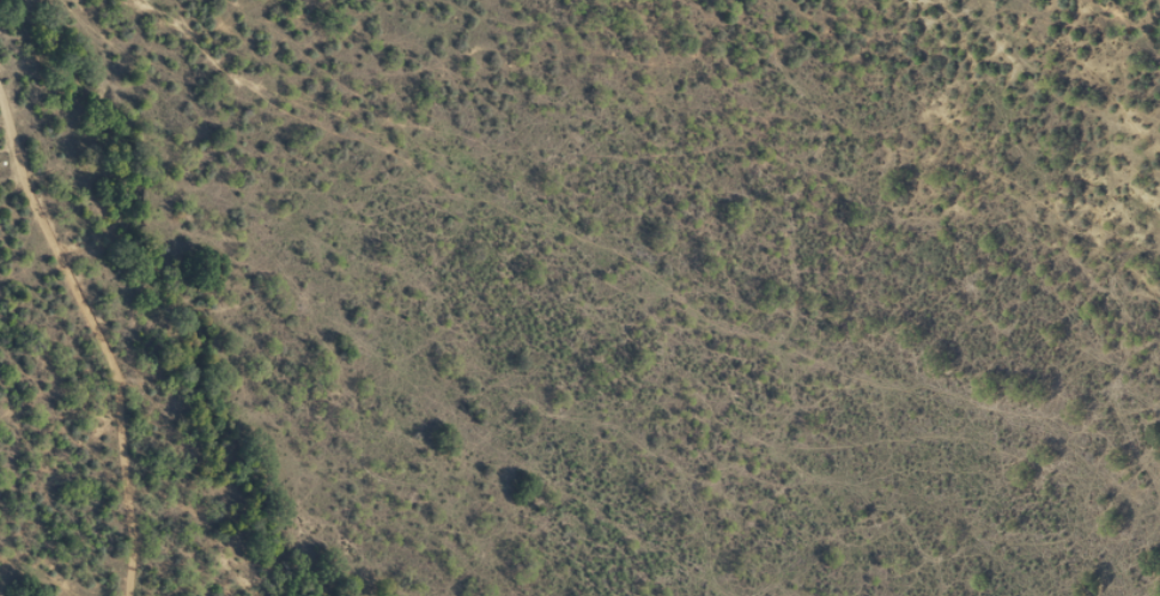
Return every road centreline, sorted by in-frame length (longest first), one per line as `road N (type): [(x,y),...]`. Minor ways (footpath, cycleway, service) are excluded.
road 1 (residential): [(0,111),(151,410),(170,595)]

